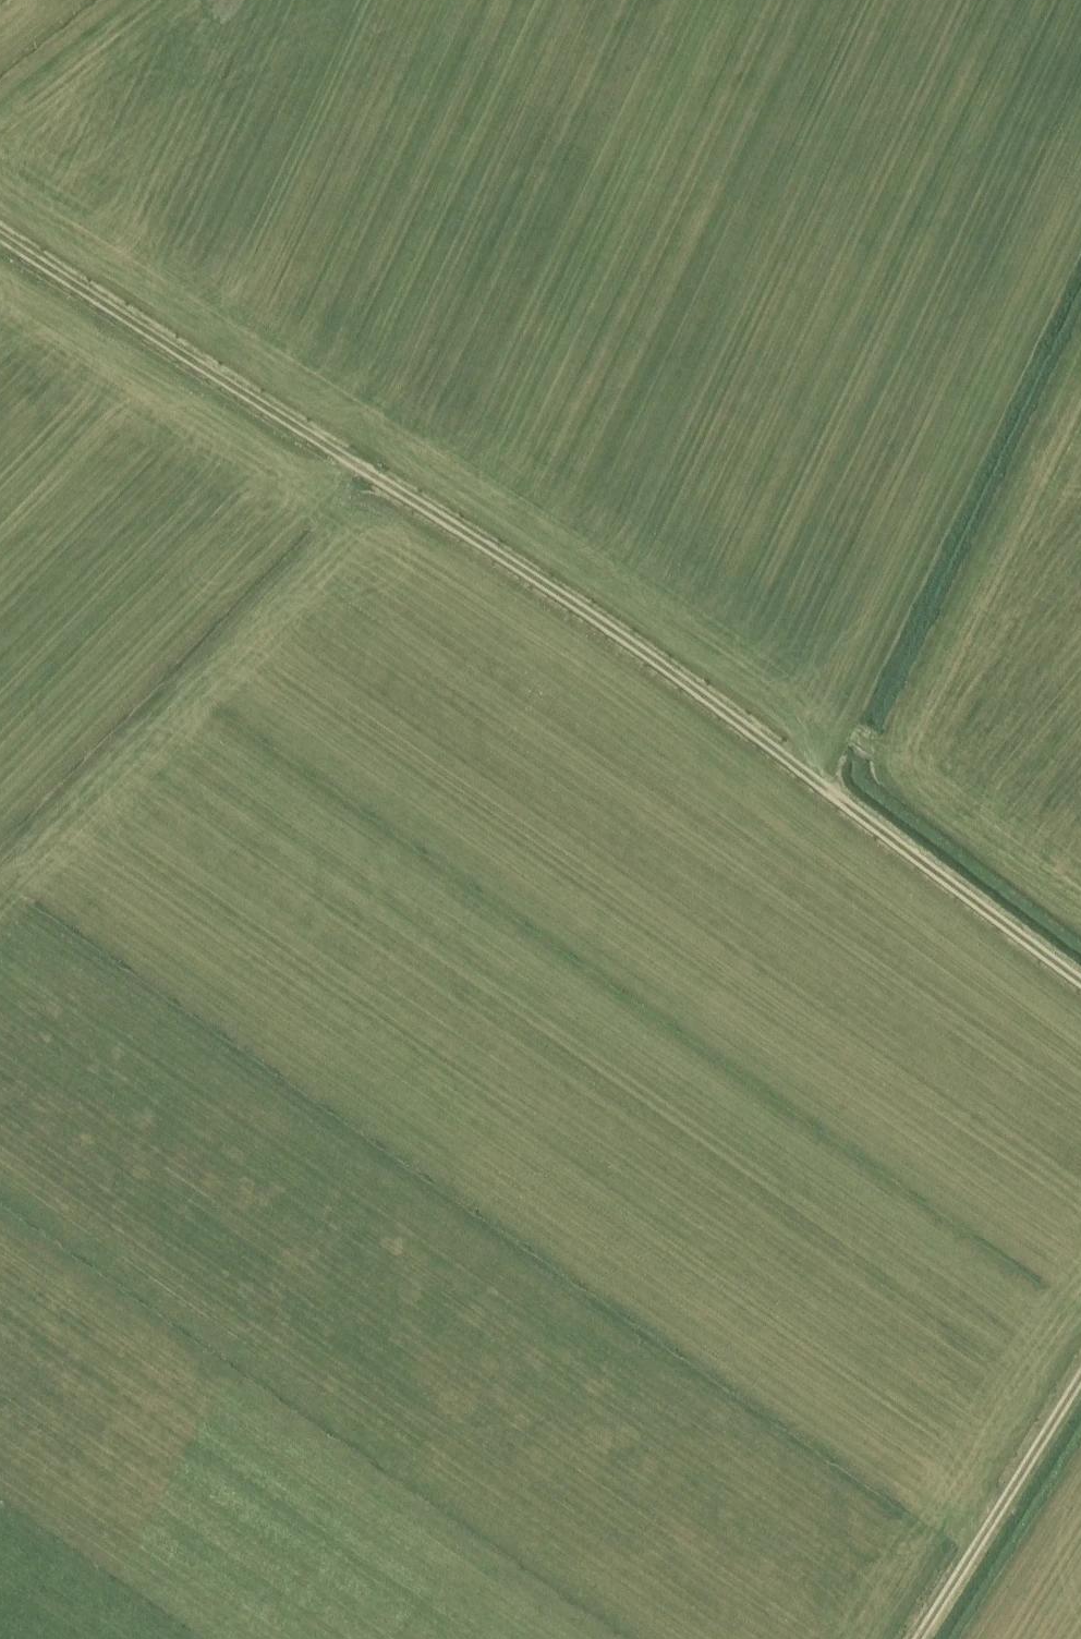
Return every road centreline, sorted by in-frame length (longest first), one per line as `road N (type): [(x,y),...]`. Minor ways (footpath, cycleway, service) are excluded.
road 1 (track): [(1080,984),(462,533),(0,230)]
road 2 (track): [(1080,1379),(918,1638)]

